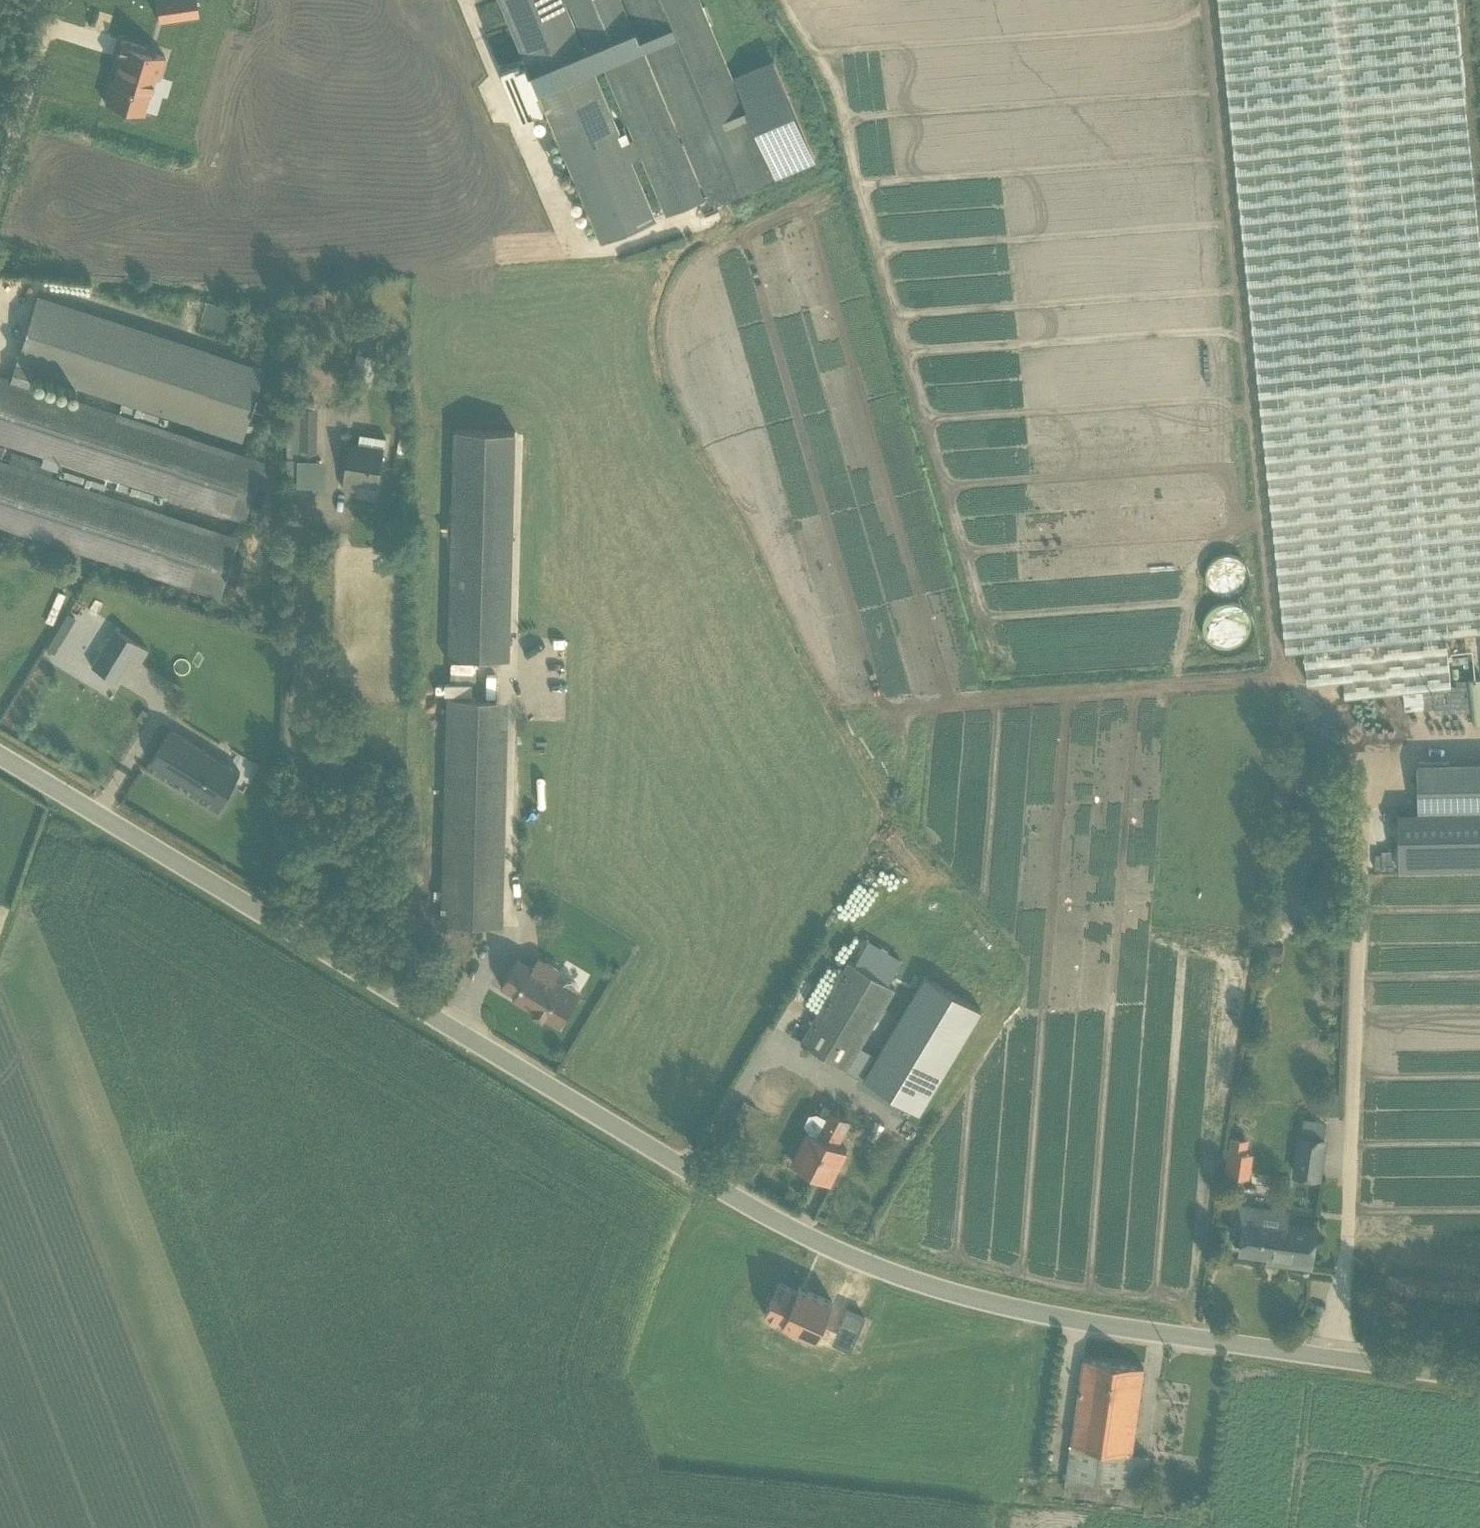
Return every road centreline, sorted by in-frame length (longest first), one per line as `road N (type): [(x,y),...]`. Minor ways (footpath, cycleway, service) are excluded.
road 1 (unclassified): [(0,753),(766,1214),(999,1302),(1336,1356)]
road 2 (residential): [(1363,714),(1336,1356)]
road 3 (unclassified): [(51,0),(0,168)]
road 4 (unclassified): [(1336,1356),(1479,1378)]

